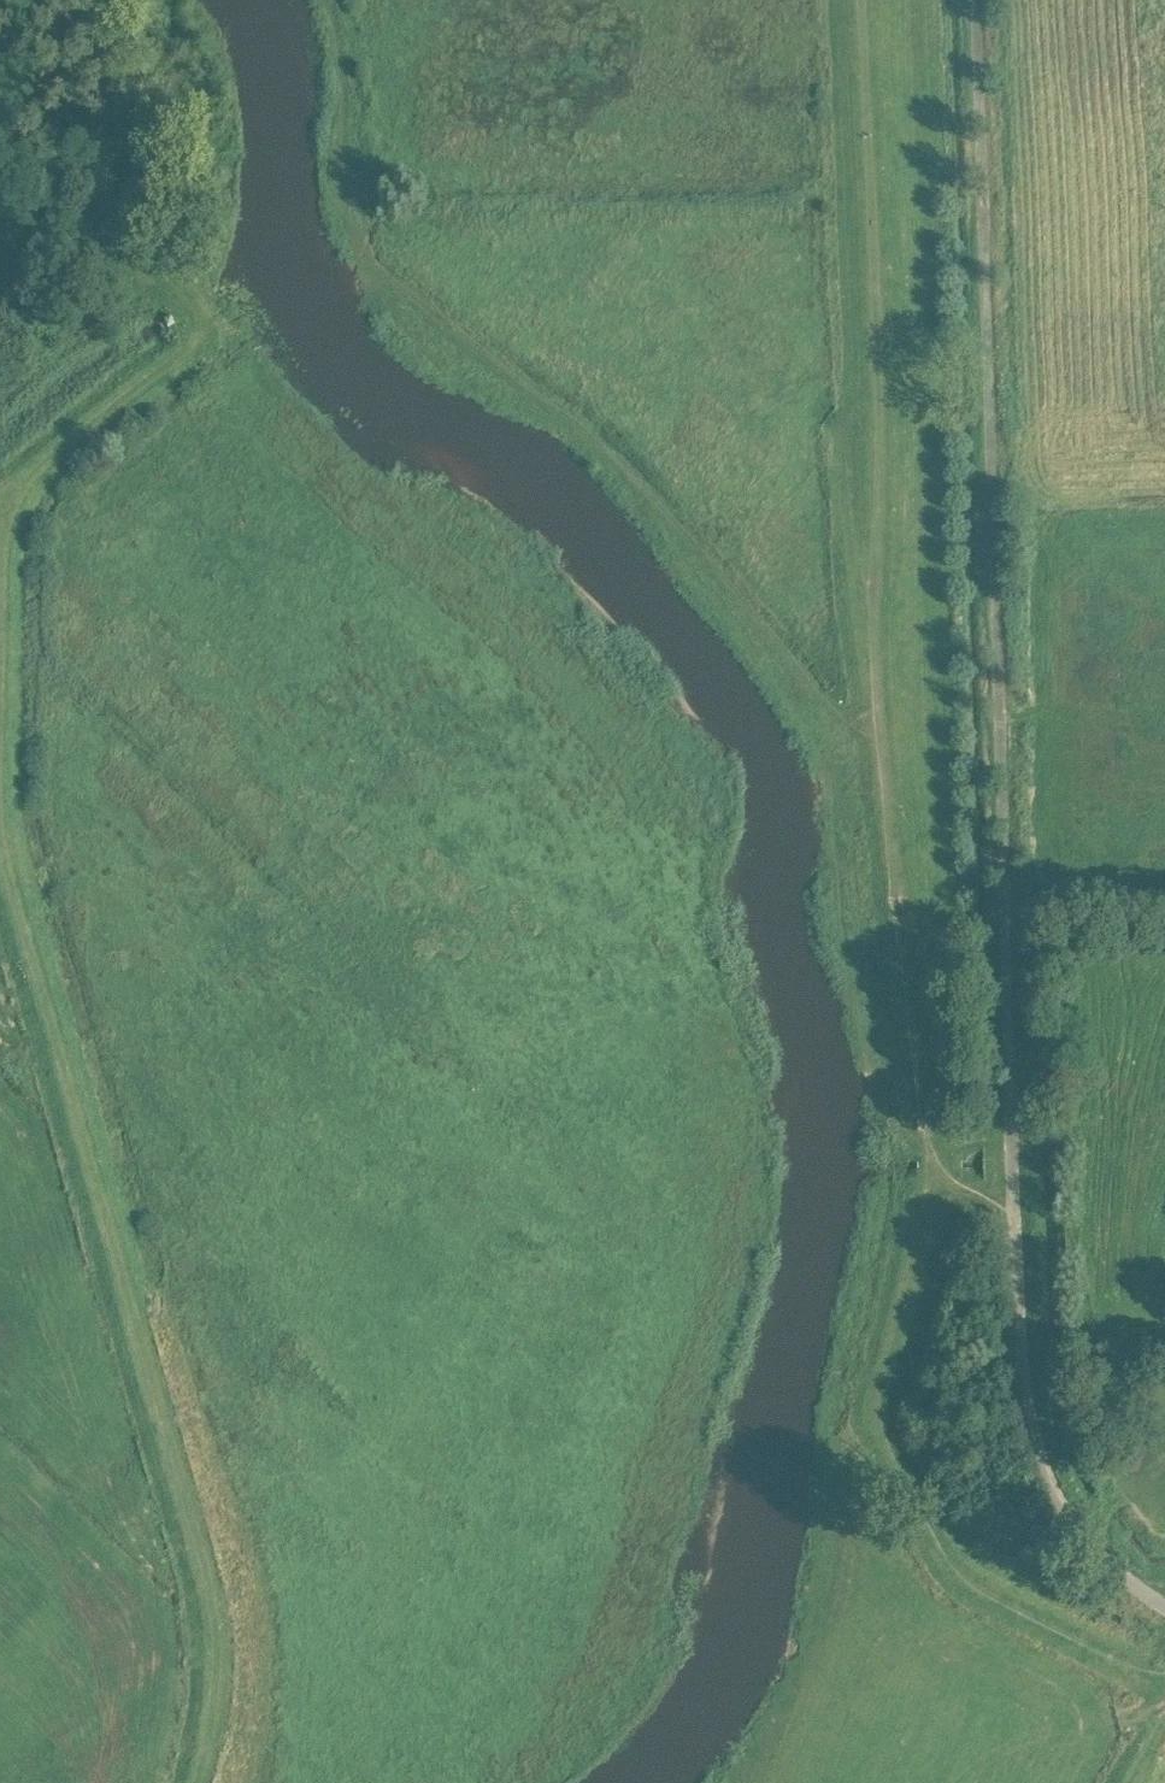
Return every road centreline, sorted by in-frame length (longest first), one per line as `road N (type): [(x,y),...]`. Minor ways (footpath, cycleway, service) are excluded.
road 1 (unclassified): [(1164,1602),(1129,1580),(1075,1526),(1043,1451),(1023,1363),(970,0)]

